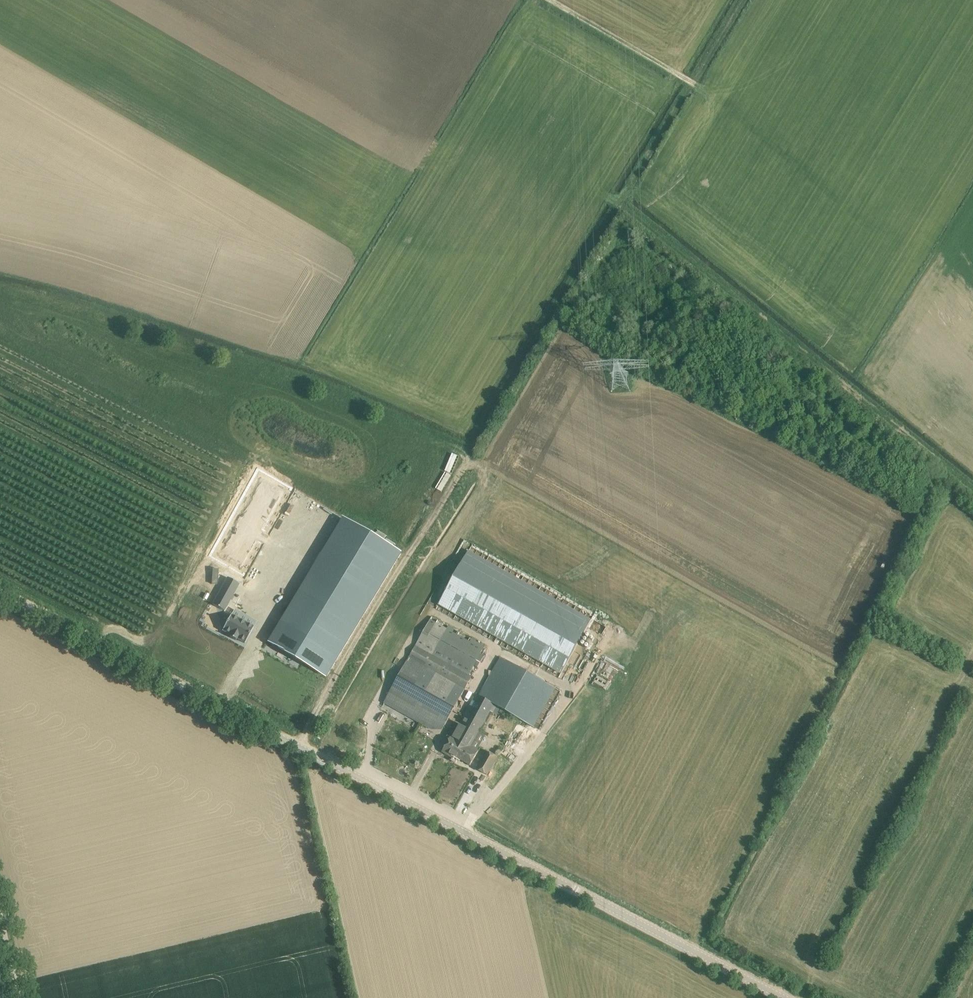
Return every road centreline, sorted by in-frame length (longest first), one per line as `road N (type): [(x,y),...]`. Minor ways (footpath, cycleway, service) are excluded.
road 1 (track): [(696,83),(467,451),(283,375),(0,293)]
road 2 (unclassified): [(775,997),(0,590)]
road 3 (track): [(972,493),(619,203)]
road 4 (track): [(553,0),(696,83)]

